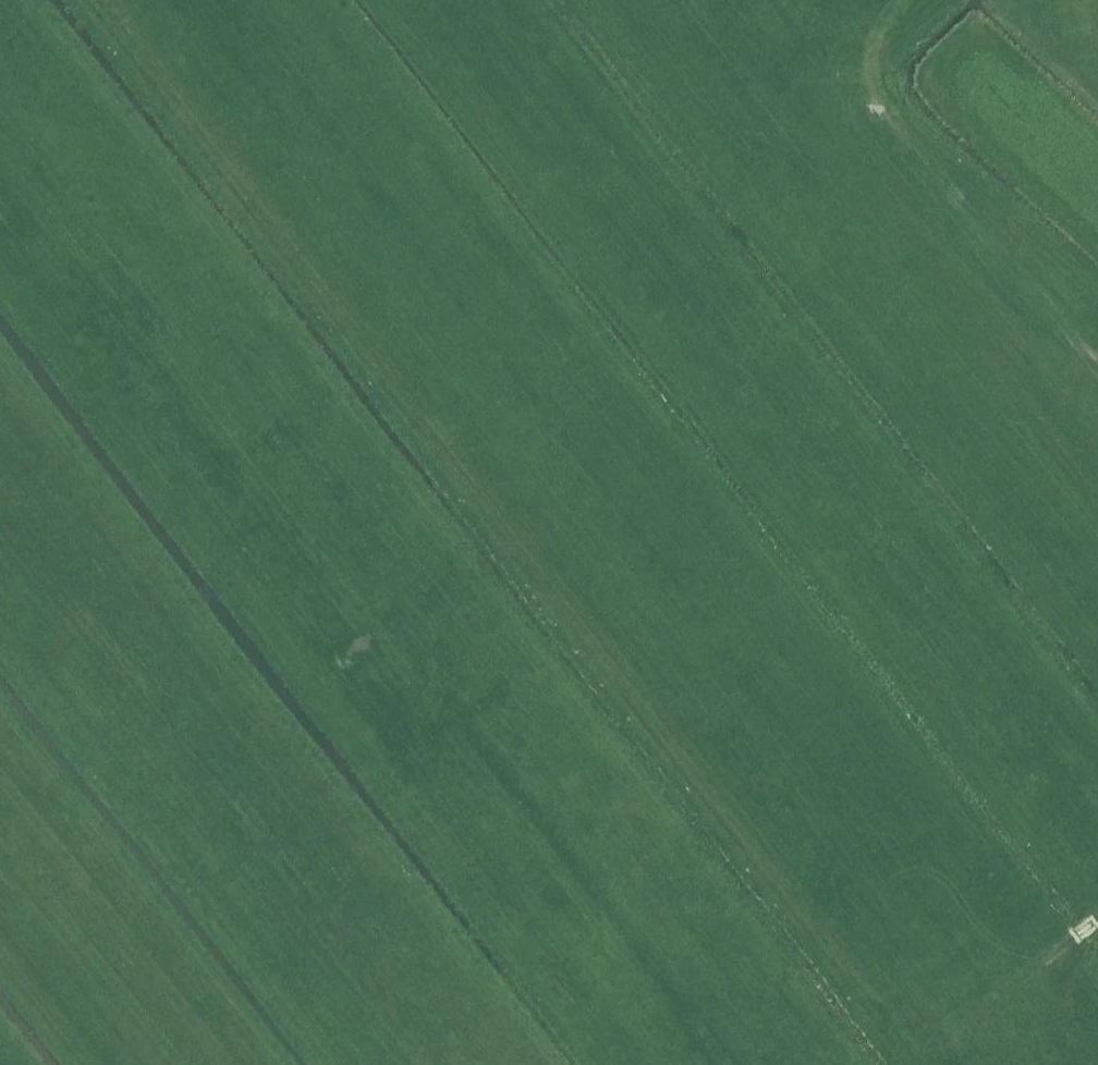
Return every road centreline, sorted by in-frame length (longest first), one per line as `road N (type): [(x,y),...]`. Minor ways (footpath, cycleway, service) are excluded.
road 1 (track): [(922,1064),(99,0)]
road 2 (track): [(623,1064),(0,264)]
road 3 (track): [(922,1064),(1097,923)]

